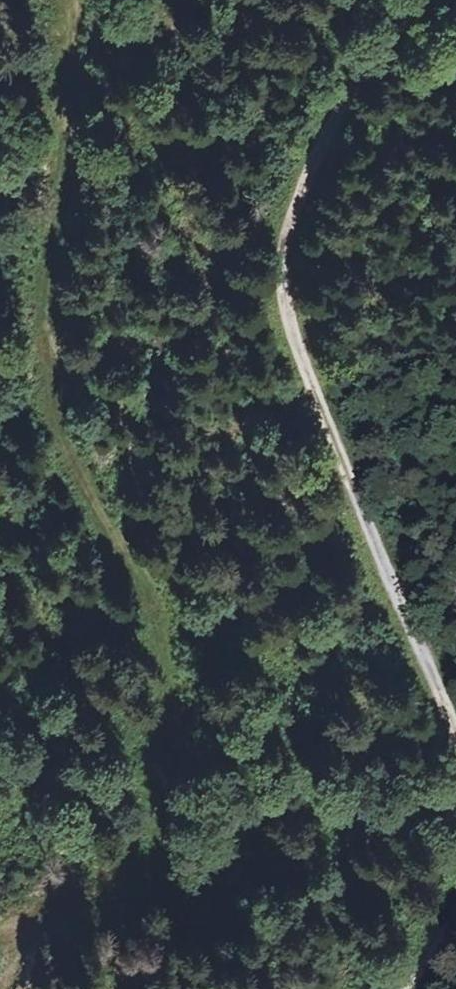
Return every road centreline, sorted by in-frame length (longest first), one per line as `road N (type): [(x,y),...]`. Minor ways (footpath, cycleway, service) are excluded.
road 1 (track): [(1,988),(43,907),(133,844),(157,793),(173,708),(167,649),(70,453),(42,346),(43,256),(74,0)]
road 2 (track): [(455,740),(322,420),(289,303),(292,226),(323,159),(429,0)]

